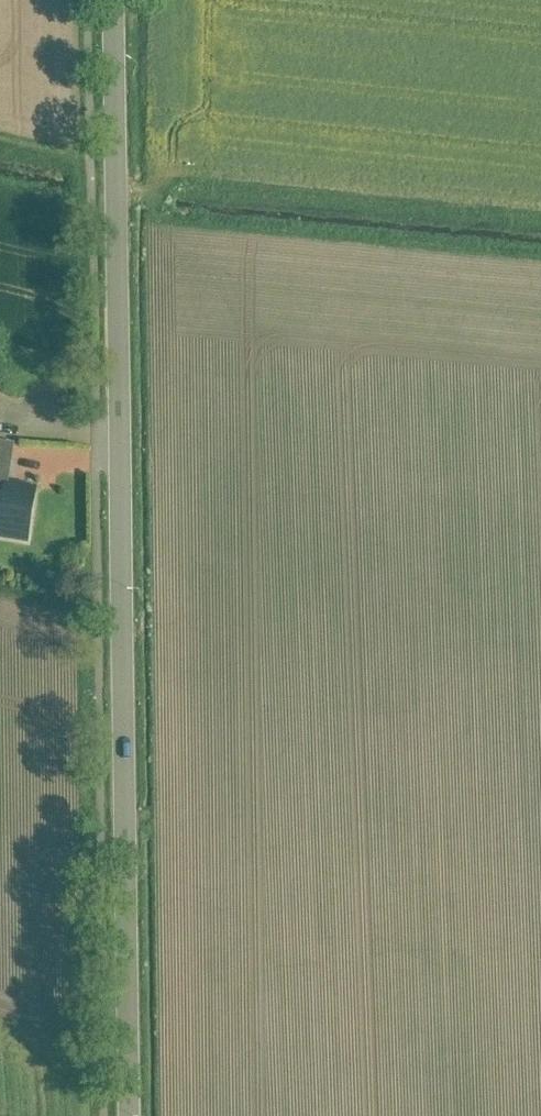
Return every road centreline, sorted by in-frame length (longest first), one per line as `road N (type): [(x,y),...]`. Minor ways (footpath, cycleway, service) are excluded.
road 1 (tertiary): [(114,0),(128,1115)]

